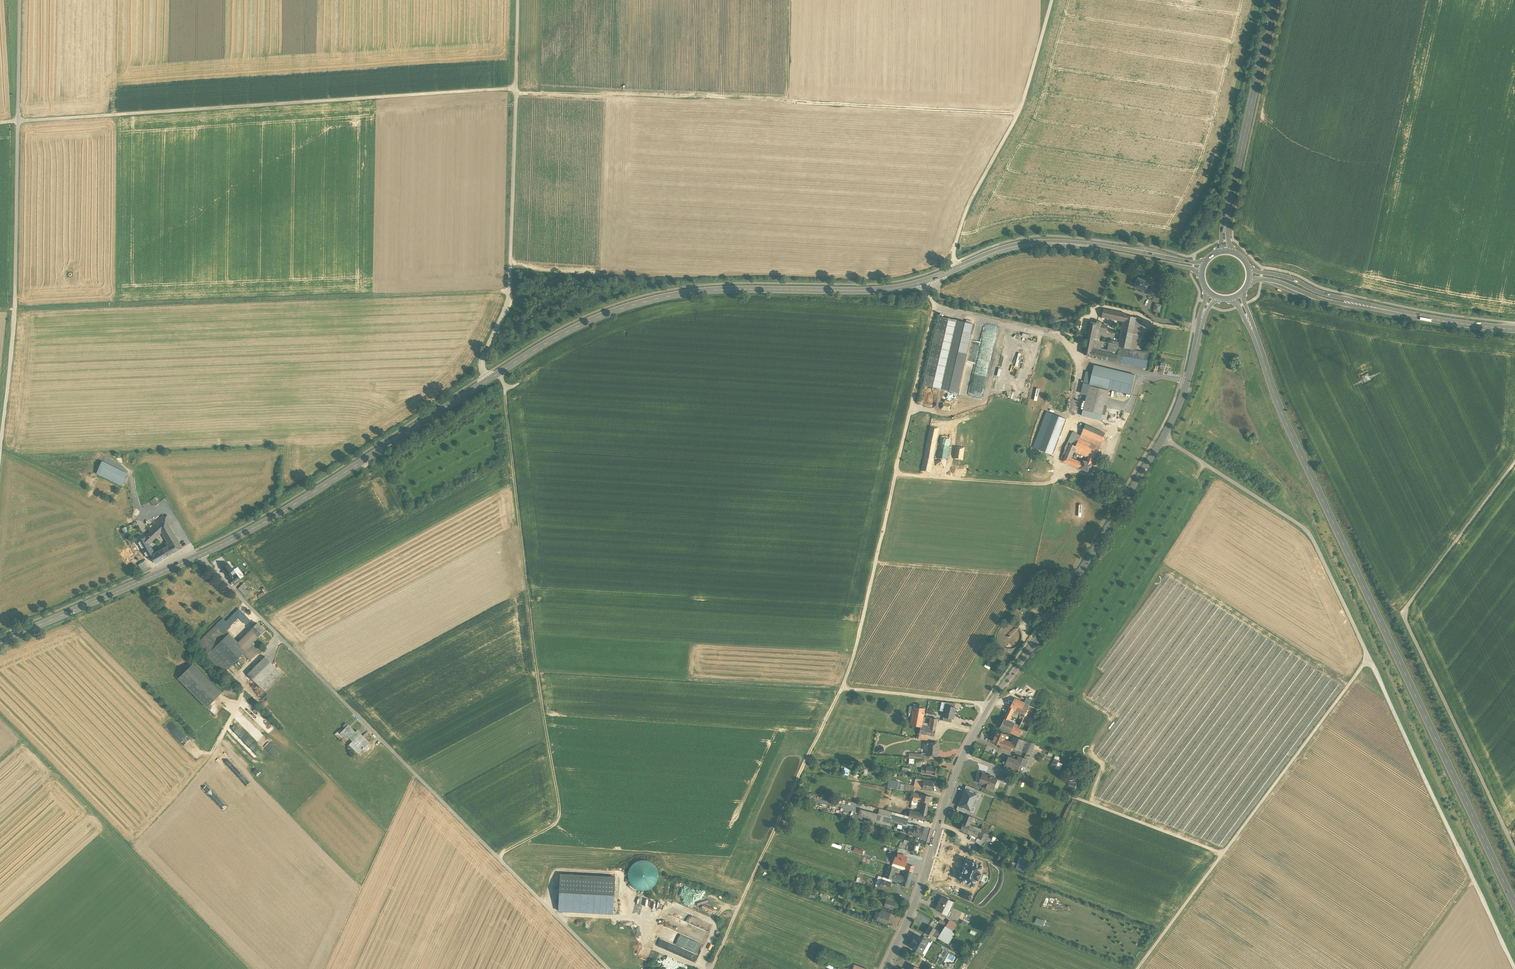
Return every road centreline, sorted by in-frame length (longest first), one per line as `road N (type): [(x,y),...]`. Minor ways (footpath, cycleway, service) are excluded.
road 1 (secondary): [(0,642),(257,526),(598,317),(704,291),(893,289),(1002,250),(1056,243)]
road 2 (track): [(935,307),(855,652),(711,968)]
road 3 (track): [(1163,438),(1307,530),(1369,657),(1137,968)]
road 4 (secondary): [(1514,912),(1282,413),(1250,325)]
road 5 (track): [(0,309),(510,290)]
road 6 (track): [(1018,114),(516,88)]
road 7 (track): [(18,121),(516,88)]
road 8 (track): [(497,857),(559,816),(505,401)]
road 9 (track): [(990,705),(843,687),(537,673)]
road 10 (track): [(1514,462),(1408,619),(1514,849)]
road 11 (unclassified): [(1200,327),(1172,422),(1006,681)]
road 12 (track): [(1407,968),(1223,854),(1087,802)]
road 13 (track): [(0,717),(249,968)]
road 14 (track): [(1514,963),(1369,657)]
road 15 (track): [(0,455),(15,307),(18,121)]
road 16 (residential): [(1006,681),(954,775),(915,902),(885,968)]
road 17 (track): [(516,88),(510,296),(483,357),(486,381)]
road 18 (track): [(1052,0),(1022,104),(963,219),(956,268)]
road 19 (secondary): [(1229,206),(1275,0)]
road 20 (track): [(1057,481),(896,474)]
road 21 (secondary): [(1206,261),(1056,243)]
road 22 (secondary): [(1056,243),(1202,275)]
road 23 (secondary): [(1369,307),(1514,327)]
road 24 (secondary): [(1369,307),(1249,269)]
road 25 (secondary): [(1249,281),(1369,307)]
road 26 (track): [(18,121),(20,0)]

